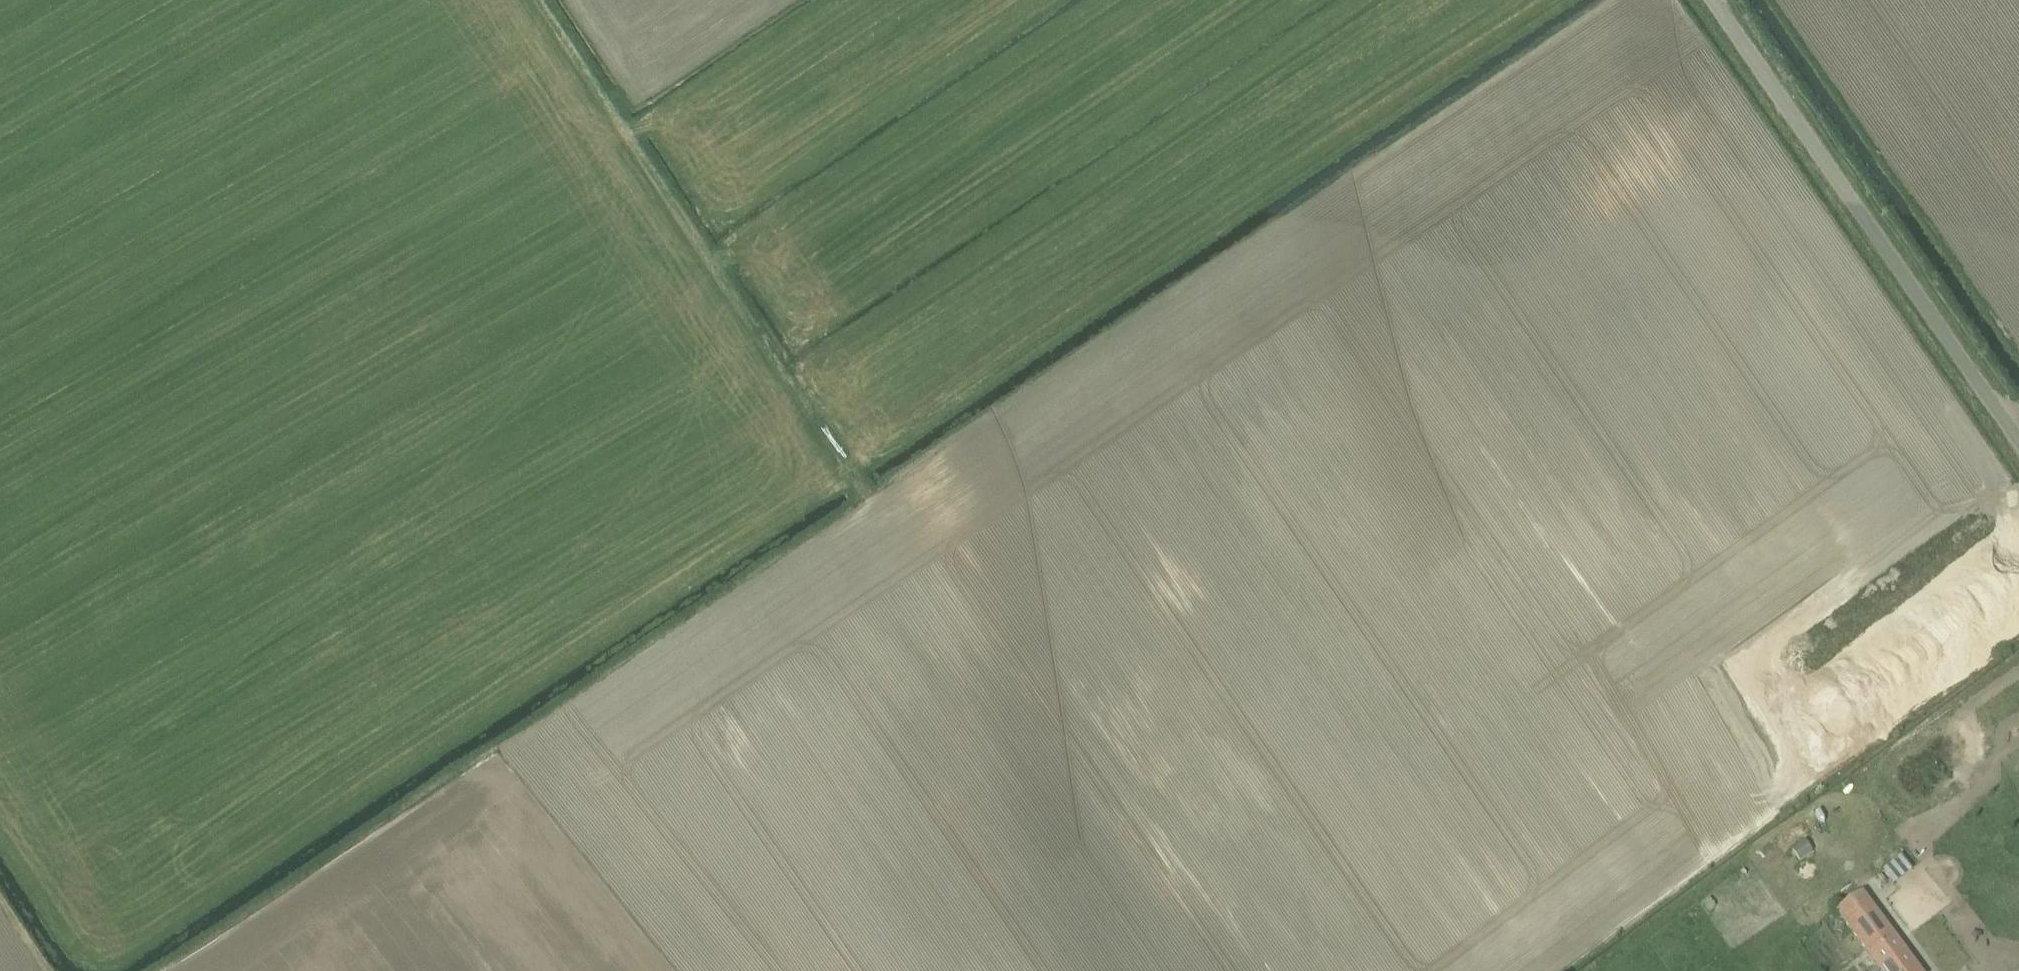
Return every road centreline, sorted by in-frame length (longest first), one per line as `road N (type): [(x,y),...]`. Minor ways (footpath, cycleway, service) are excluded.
road 1 (track): [(873,501),(535,0)]
road 2 (unclassified): [(2018,448),(1710,0)]

